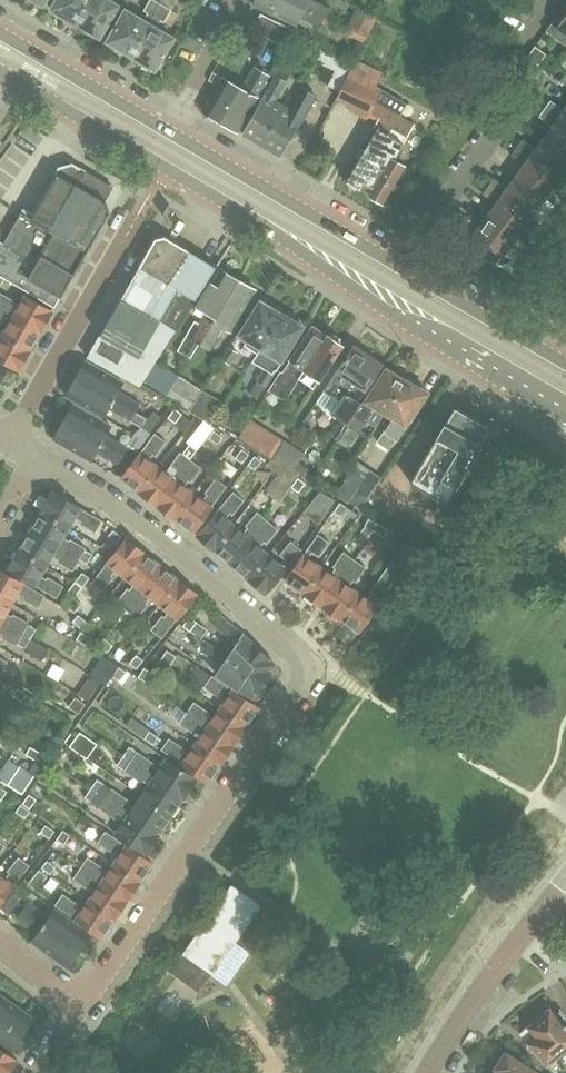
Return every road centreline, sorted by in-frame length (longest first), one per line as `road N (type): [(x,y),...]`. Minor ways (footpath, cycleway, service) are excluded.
road 1 (residential): [(91,1008),(309,666),(223,590),(39,458)]
road 2 (primary): [(0,70),(565,414)]
road 3 (primary): [(565,360),(169,127)]
road 4 (residential): [(420,239),(534,81),(511,65),(549,0)]
road 5 (residential): [(429,1072),(565,858)]
road 6 (residential): [(8,441),(133,222)]
road 7 (primary): [(169,127),(0,31)]
road 8 (residential): [(169,127),(235,0)]

